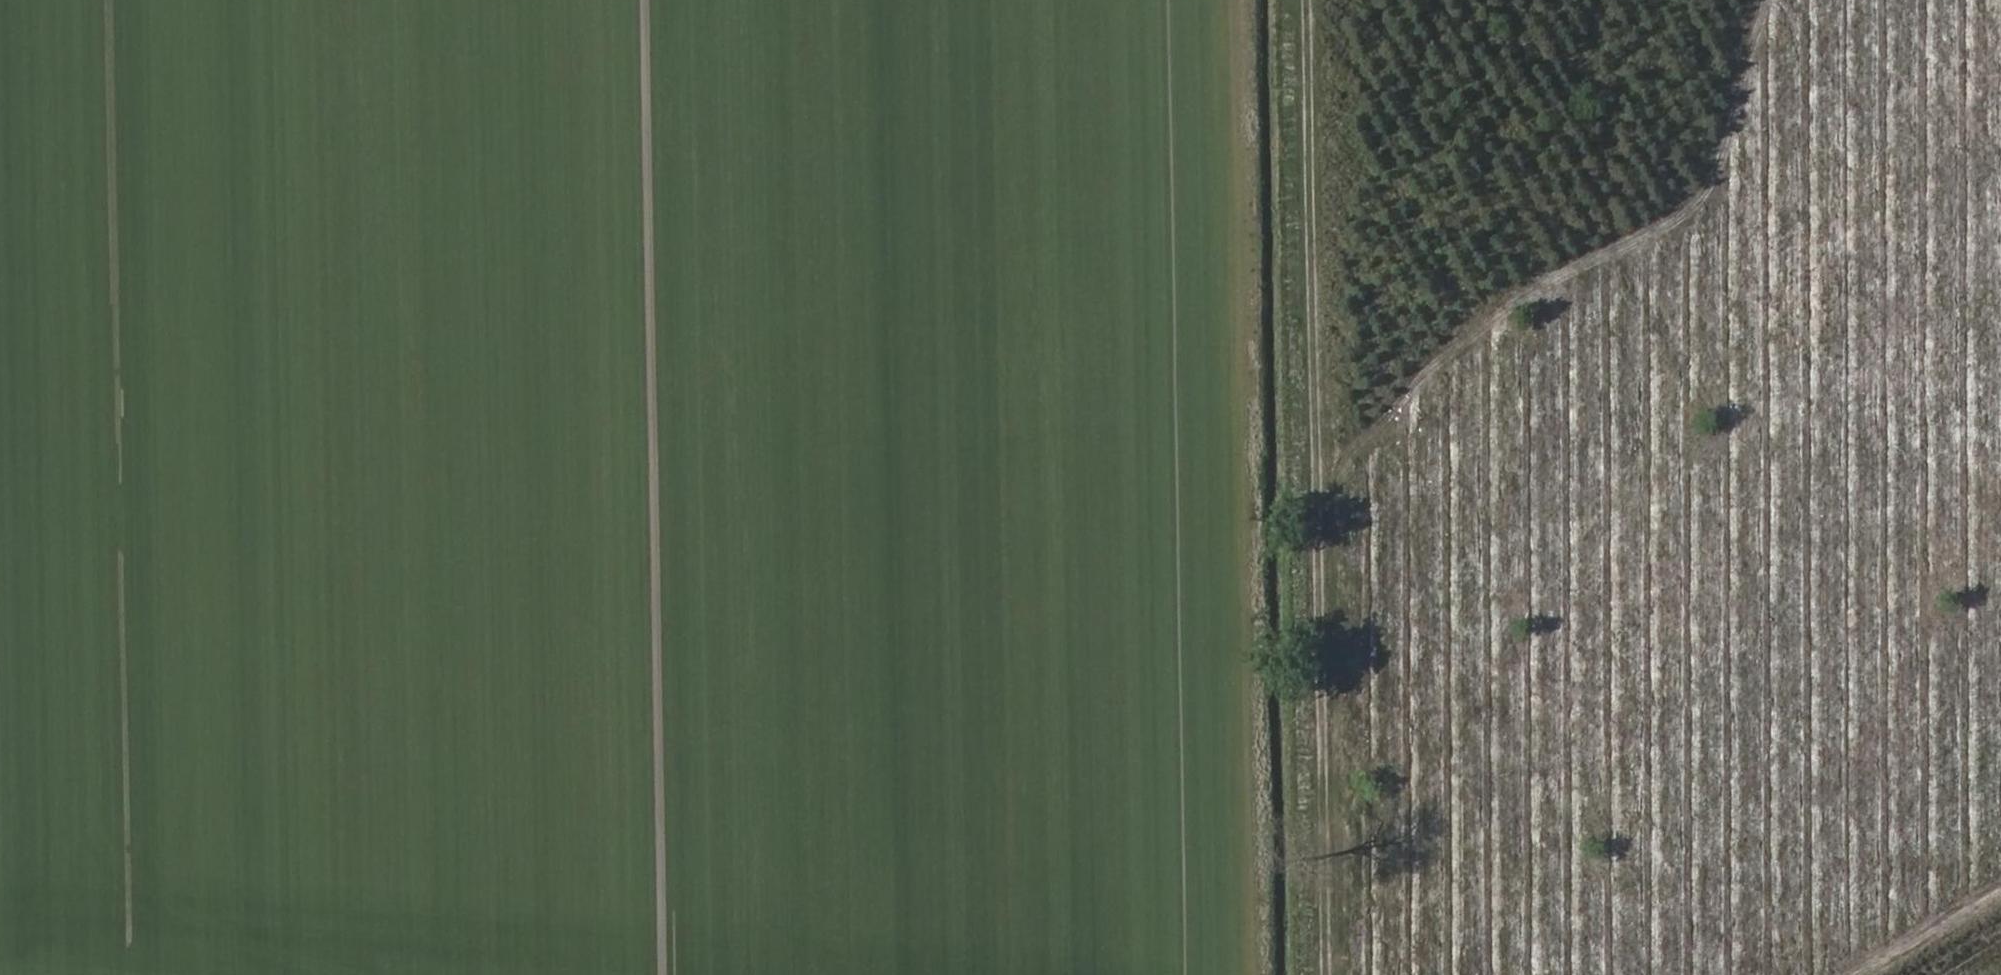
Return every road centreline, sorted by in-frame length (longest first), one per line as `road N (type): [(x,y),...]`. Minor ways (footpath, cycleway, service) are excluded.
road 1 (track): [(1350,974),(1321,0)]
road 2 (track): [(2000,877),(1835,974)]

